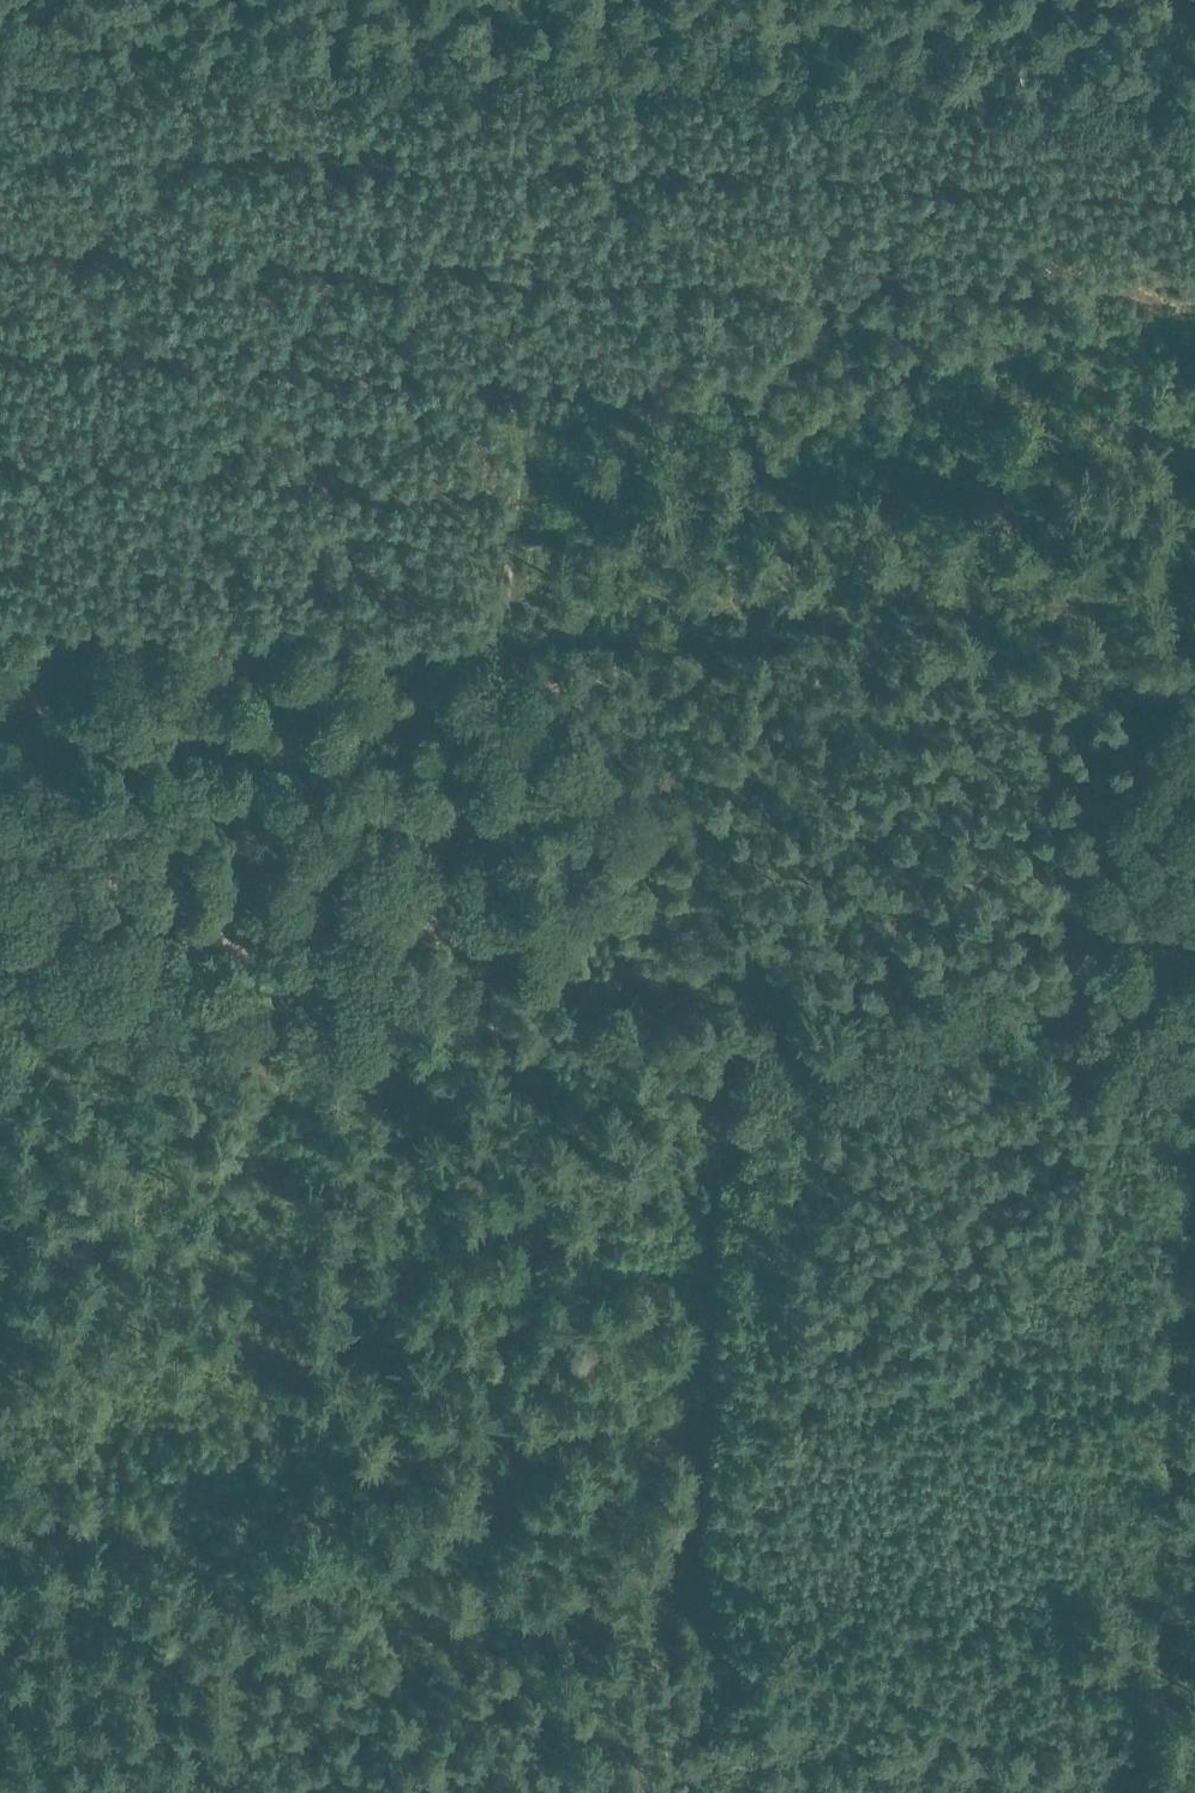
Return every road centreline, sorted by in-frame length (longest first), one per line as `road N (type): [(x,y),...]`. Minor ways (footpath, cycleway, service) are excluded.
road 1 (track): [(1194,1068),(0,1002)]
road 2 (track): [(1194,665),(503,640),(0,608)]
road 3 (track): [(273,1016),(256,1489),(220,1792)]
road 4 (track): [(426,66),(1194,97)]
road 5 (track): [(1150,1792),(1189,1068)]
road 6 (track): [(418,0),(426,66),(0,45)]

